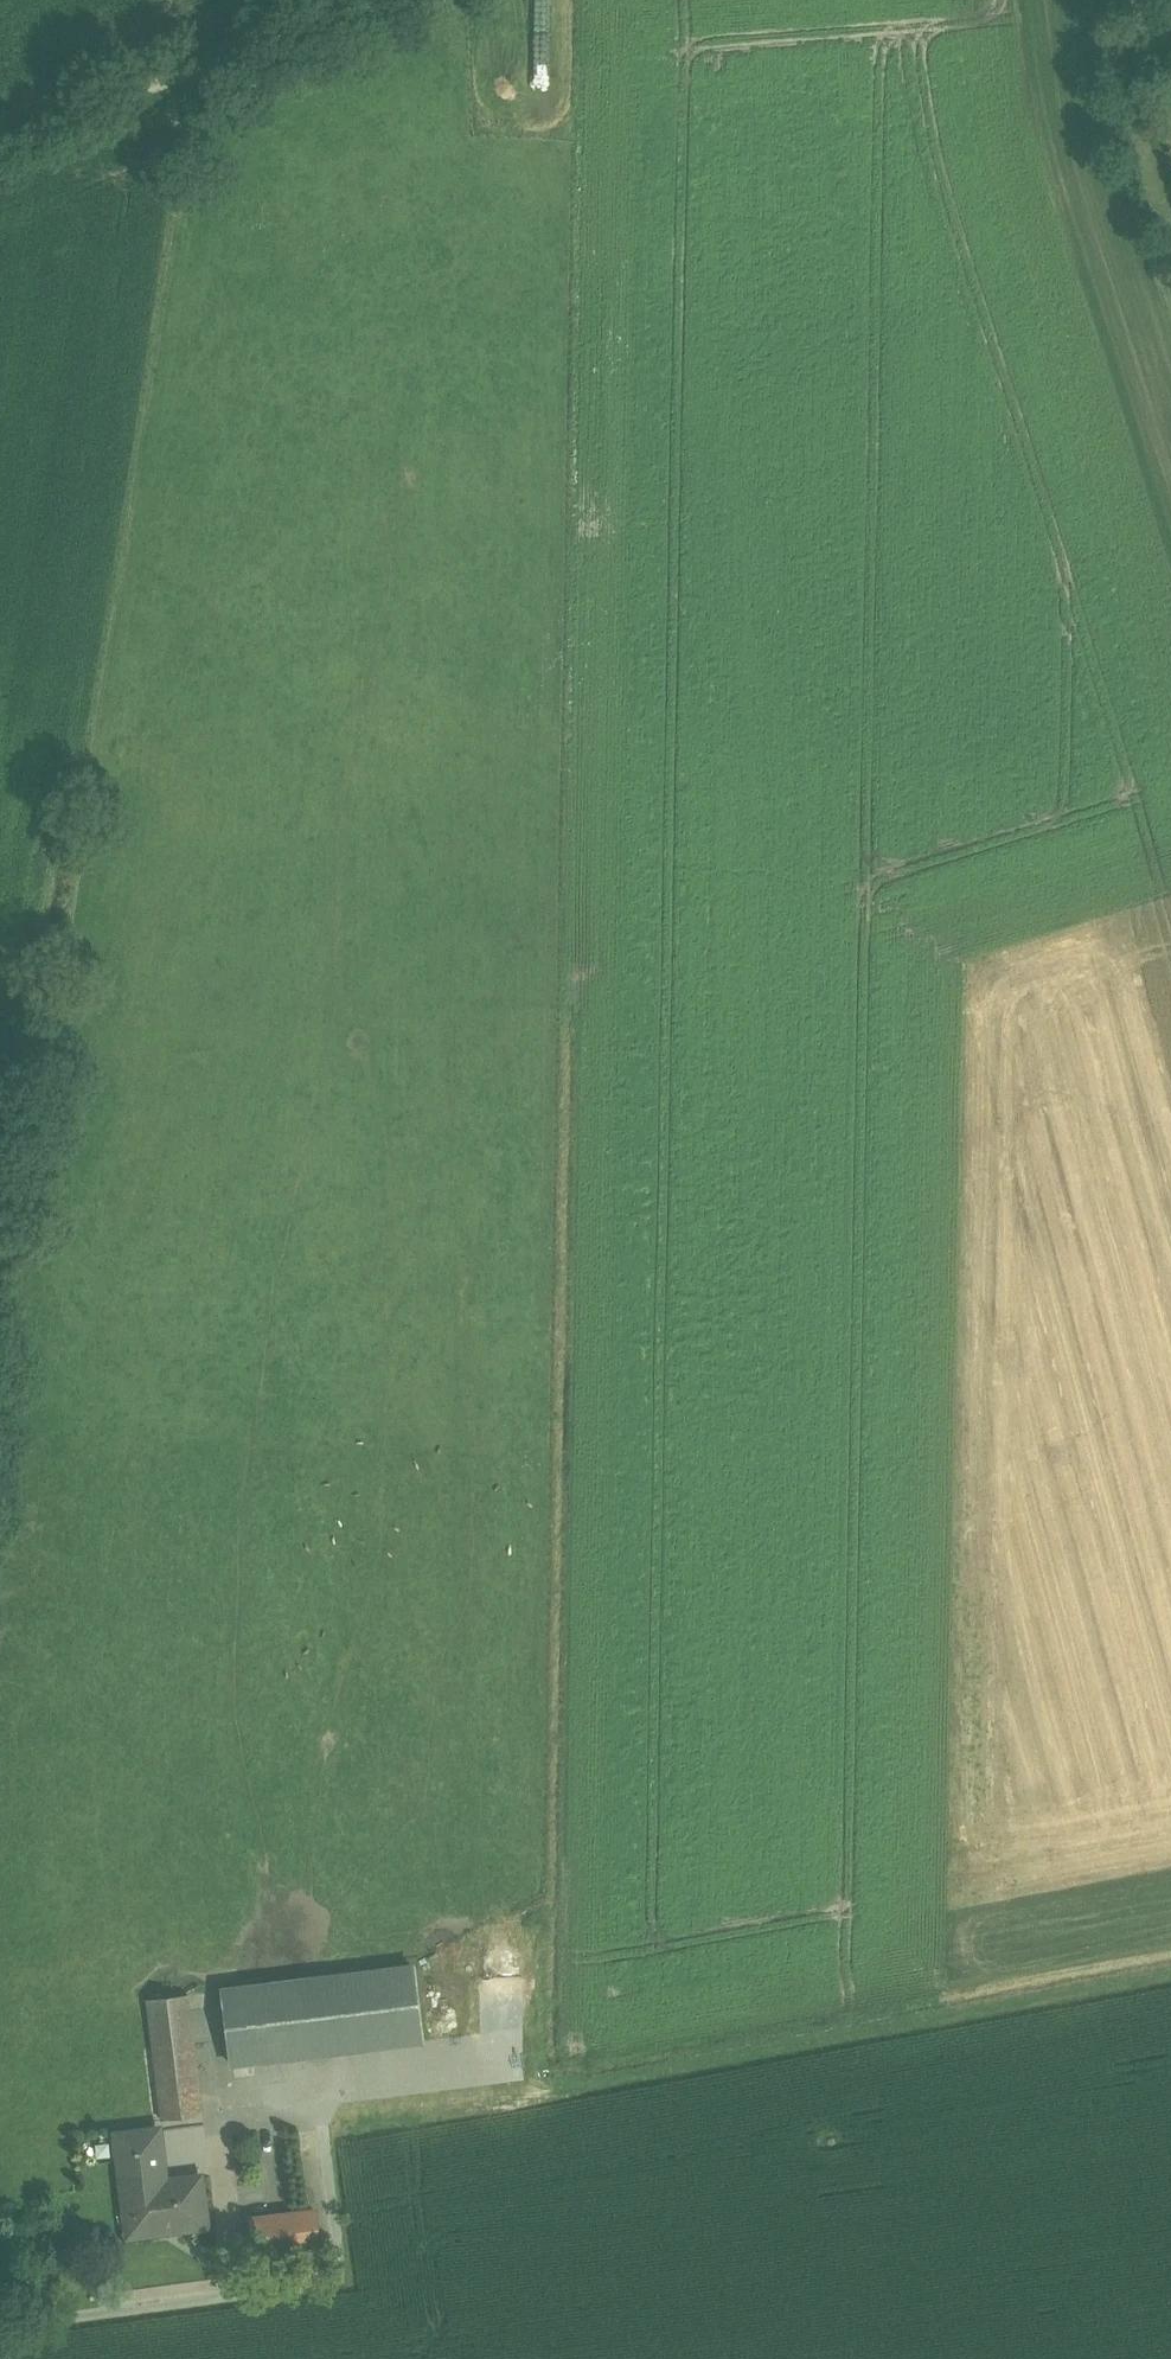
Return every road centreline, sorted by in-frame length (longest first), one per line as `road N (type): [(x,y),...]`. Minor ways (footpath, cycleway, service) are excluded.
road 1 (track): [(1170,1982),(357,2140),(321,2161),(336,2276),(319,2281)]
road 2 (track): [(398,0),(0,145)]
road 3 (unclassified): [(0,2327),(319,2281)]

